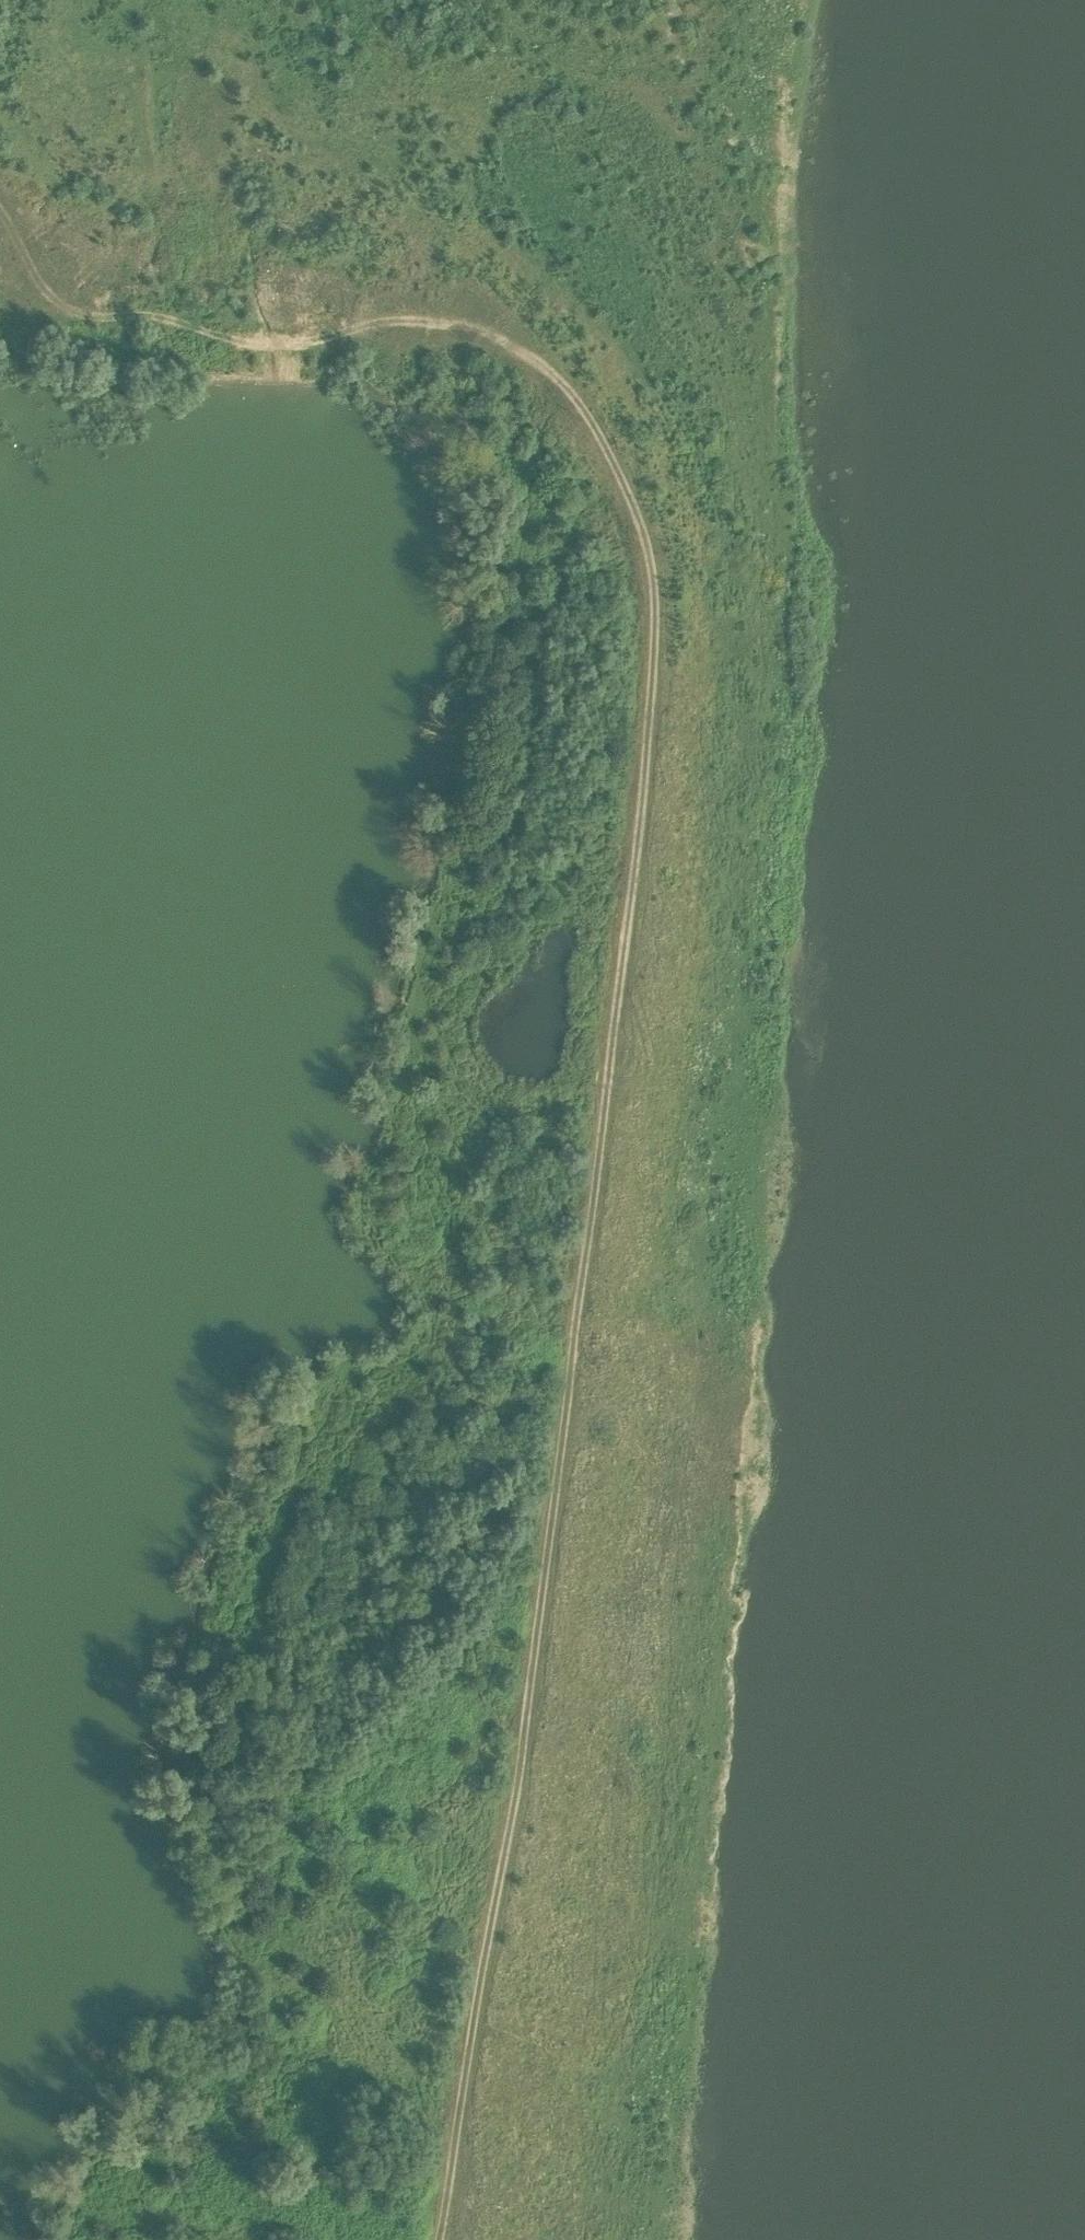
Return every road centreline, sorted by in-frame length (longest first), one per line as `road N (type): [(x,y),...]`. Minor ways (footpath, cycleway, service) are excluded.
road 1 (track): [(0,213),(55,305),(276,340)]

